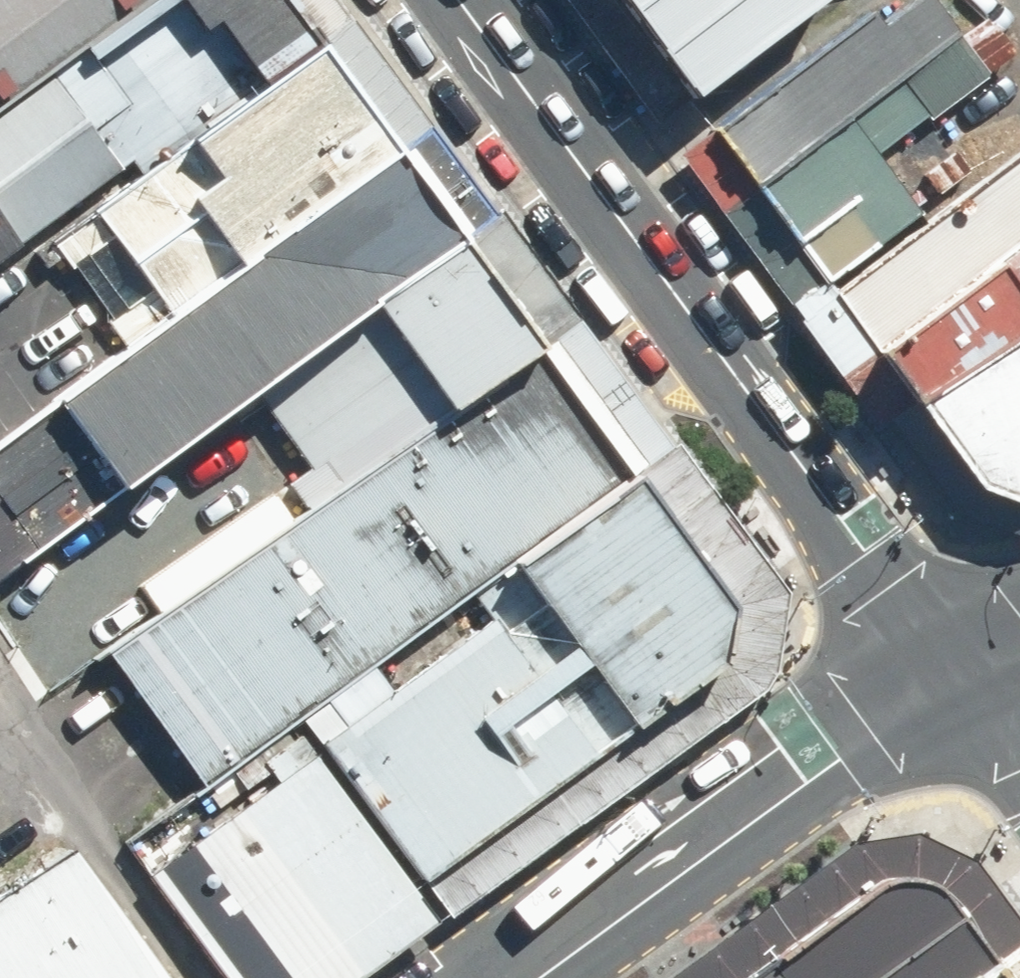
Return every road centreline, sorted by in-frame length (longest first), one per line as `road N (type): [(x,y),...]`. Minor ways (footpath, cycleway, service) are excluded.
road 1 (tertiary): [(460,0),(979,685)]
road 2 (unclassified): [(533,977),(856,745),(979,685)]

